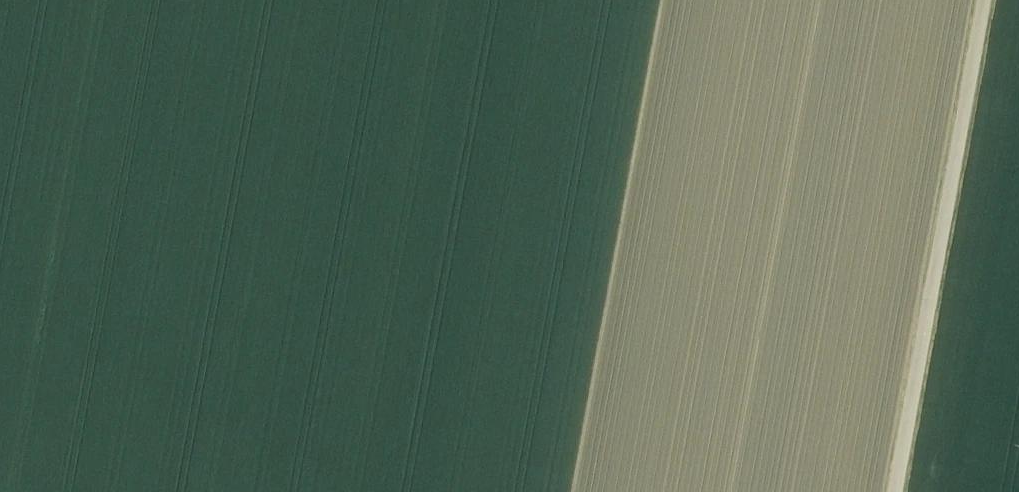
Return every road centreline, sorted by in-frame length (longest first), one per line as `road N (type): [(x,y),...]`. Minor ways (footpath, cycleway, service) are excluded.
road 1 (unclassified): [(896,491),(985,0)]

